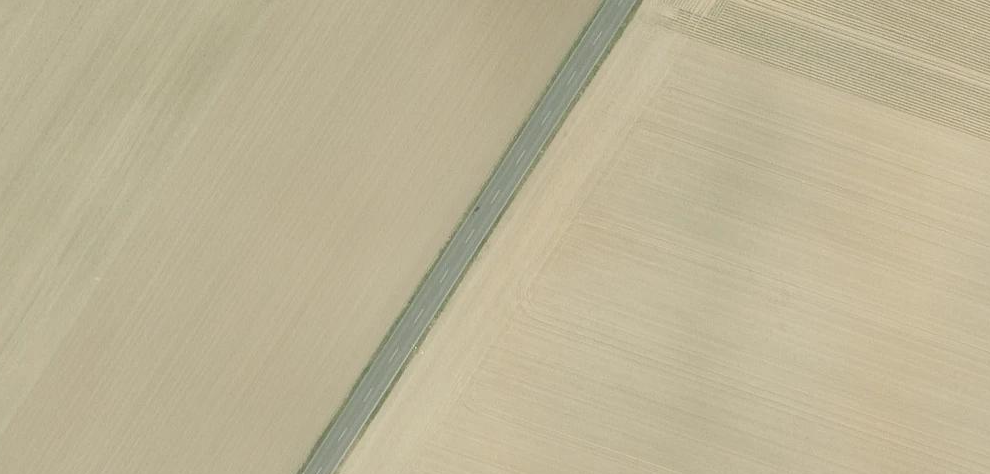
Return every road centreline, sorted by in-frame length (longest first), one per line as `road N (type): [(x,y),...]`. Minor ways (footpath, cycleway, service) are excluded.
road 1 (secondary): [(625,0),(322,473)]

